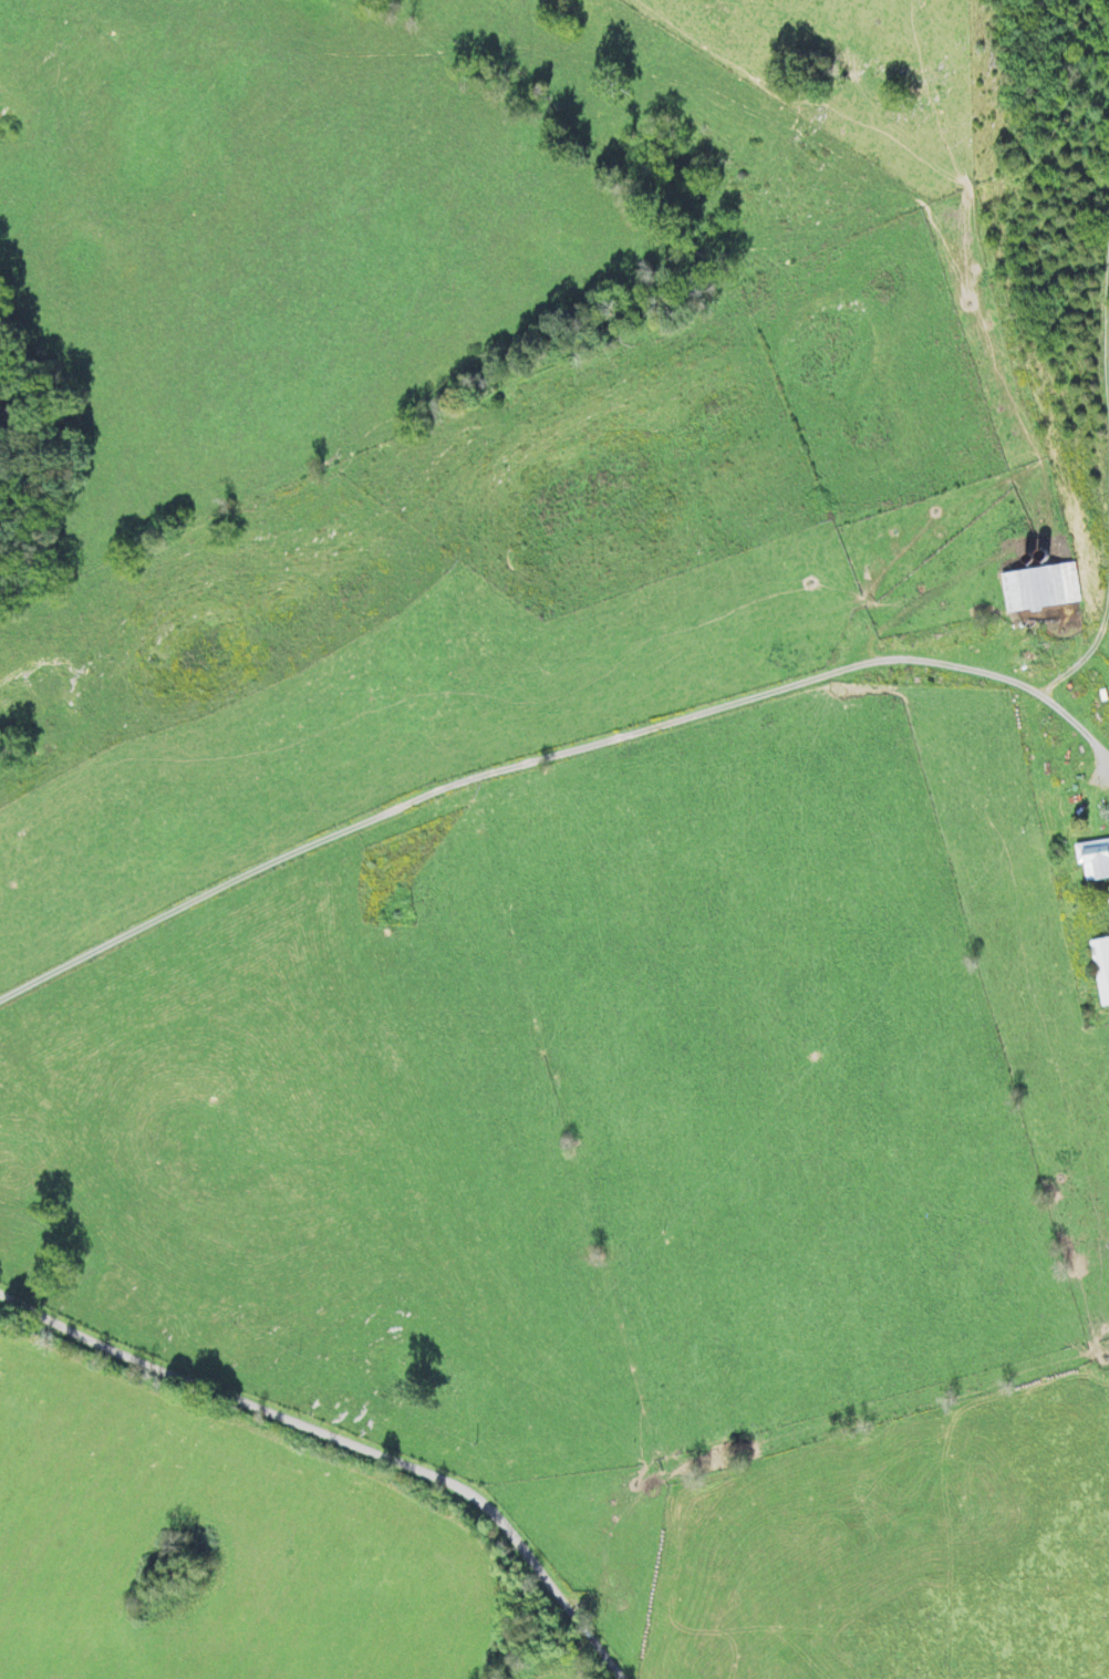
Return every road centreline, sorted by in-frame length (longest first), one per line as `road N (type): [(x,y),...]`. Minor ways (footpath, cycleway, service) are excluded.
road 1 (residential): [(0,987),(595,686),(804,632),(1030,643),(1108,593)]
road 2 (residential): [(626,1678),(487,1506),(407,1460),(203,1385),(0,1288)]
road 3 (residential): [(1108,260),(1102,152),(1108,134)]

